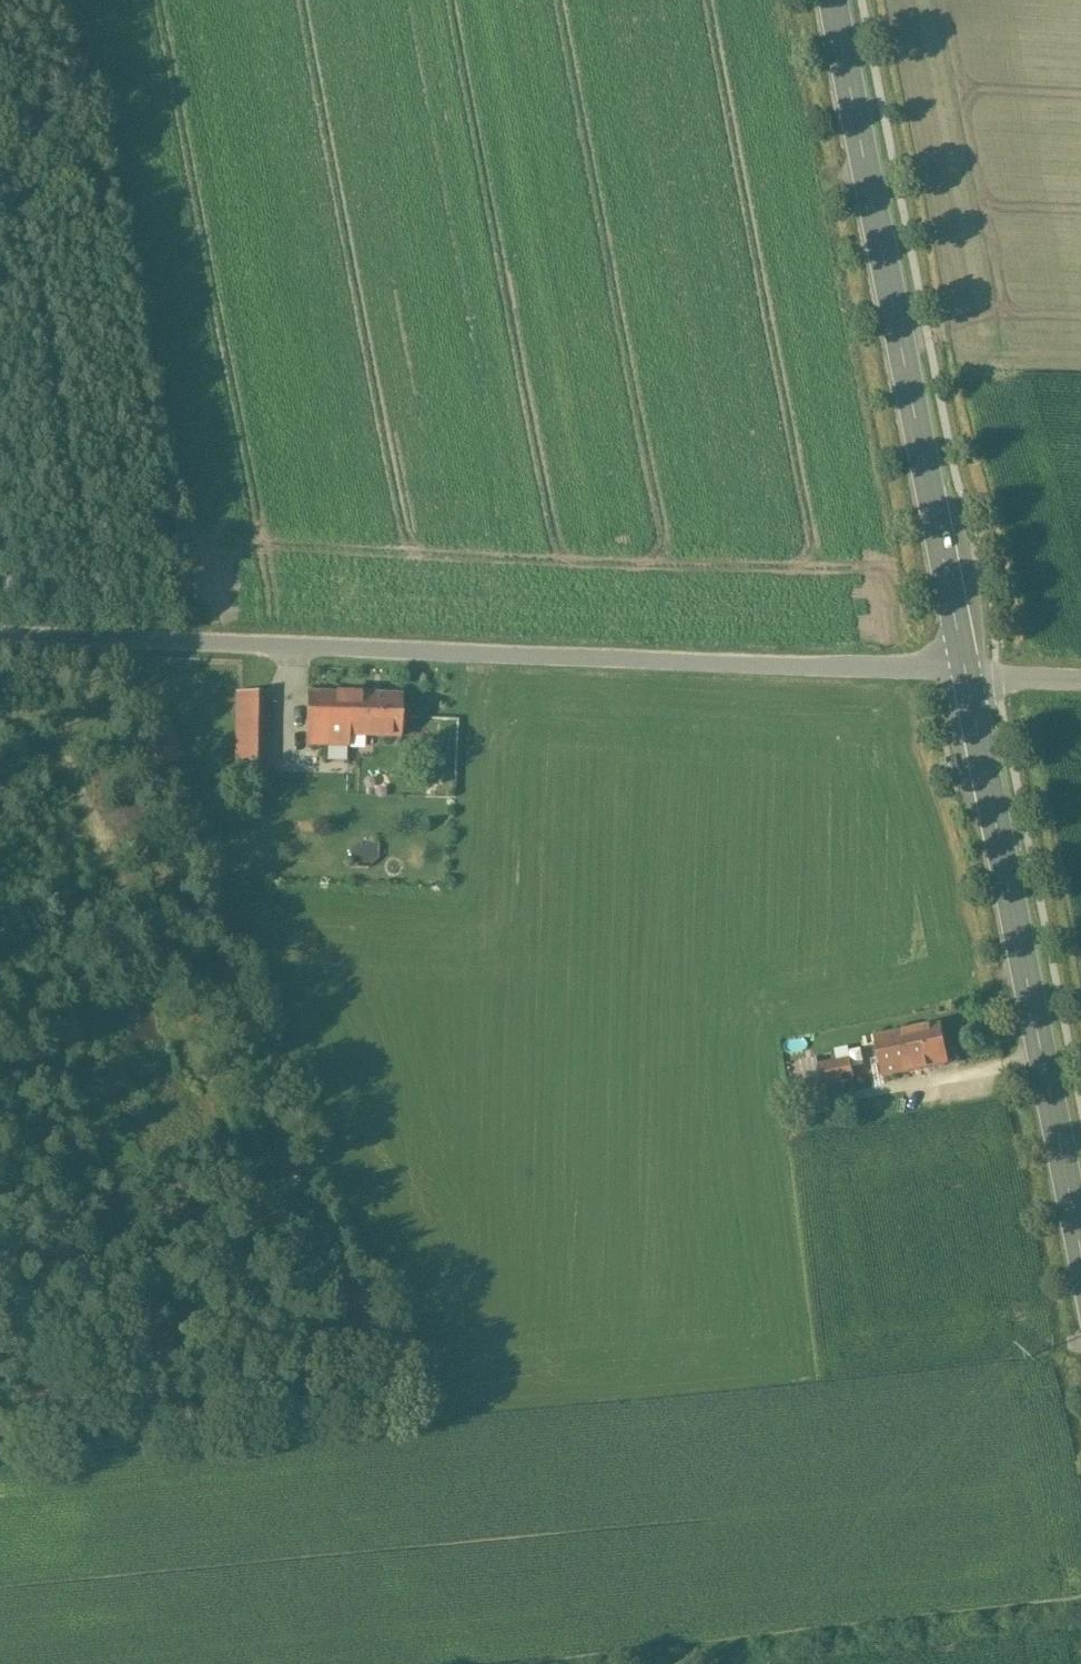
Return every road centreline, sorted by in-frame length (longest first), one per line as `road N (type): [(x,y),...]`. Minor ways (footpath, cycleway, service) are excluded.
road 1 (unclassified): [(0,639),(966,672)]
road 2 (secondary): [(833,0),(966,672)]
road 3 (secondary): [(966,672),(1080,1251)]

